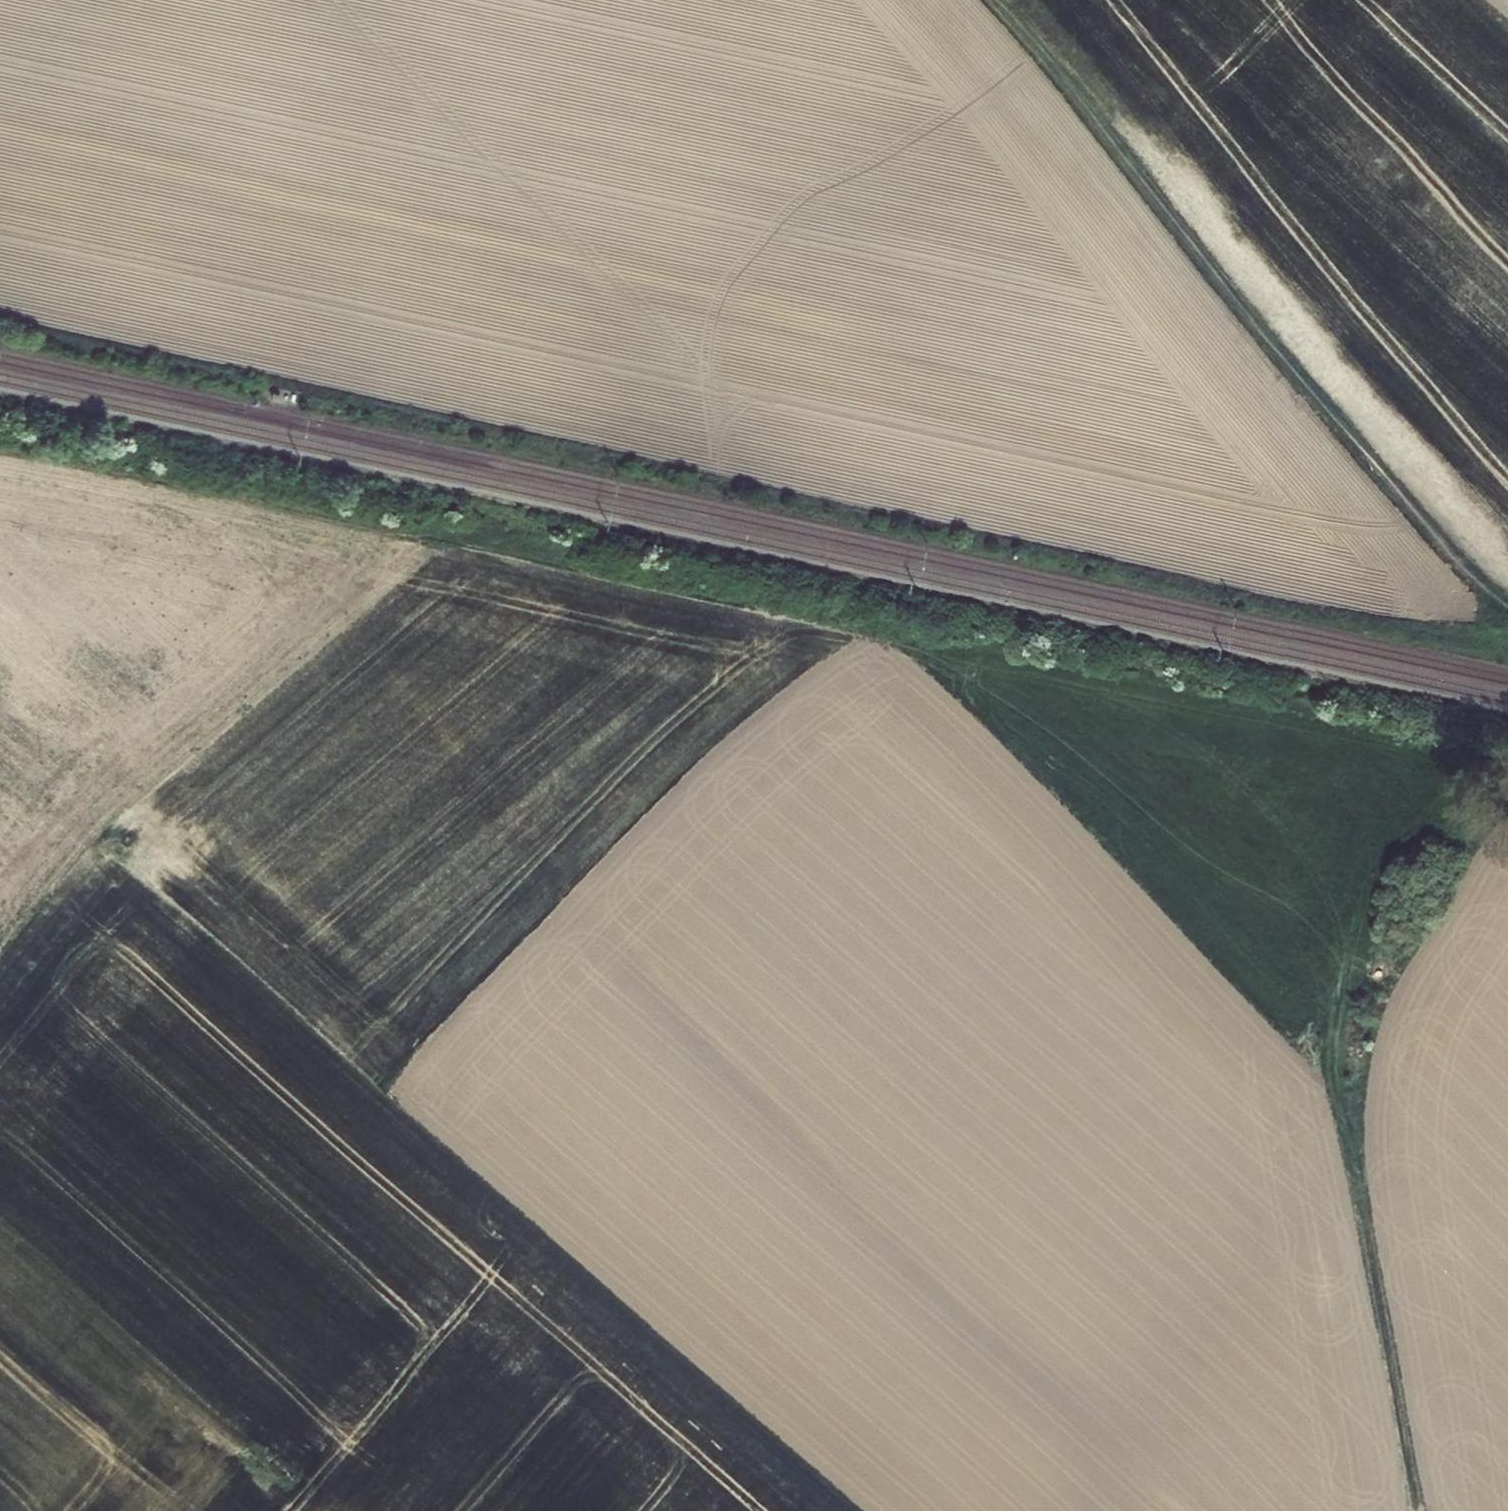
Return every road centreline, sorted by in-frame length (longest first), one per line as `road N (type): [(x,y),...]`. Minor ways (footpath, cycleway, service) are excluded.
road 1 (track): [(993,0),(1507,613)]

